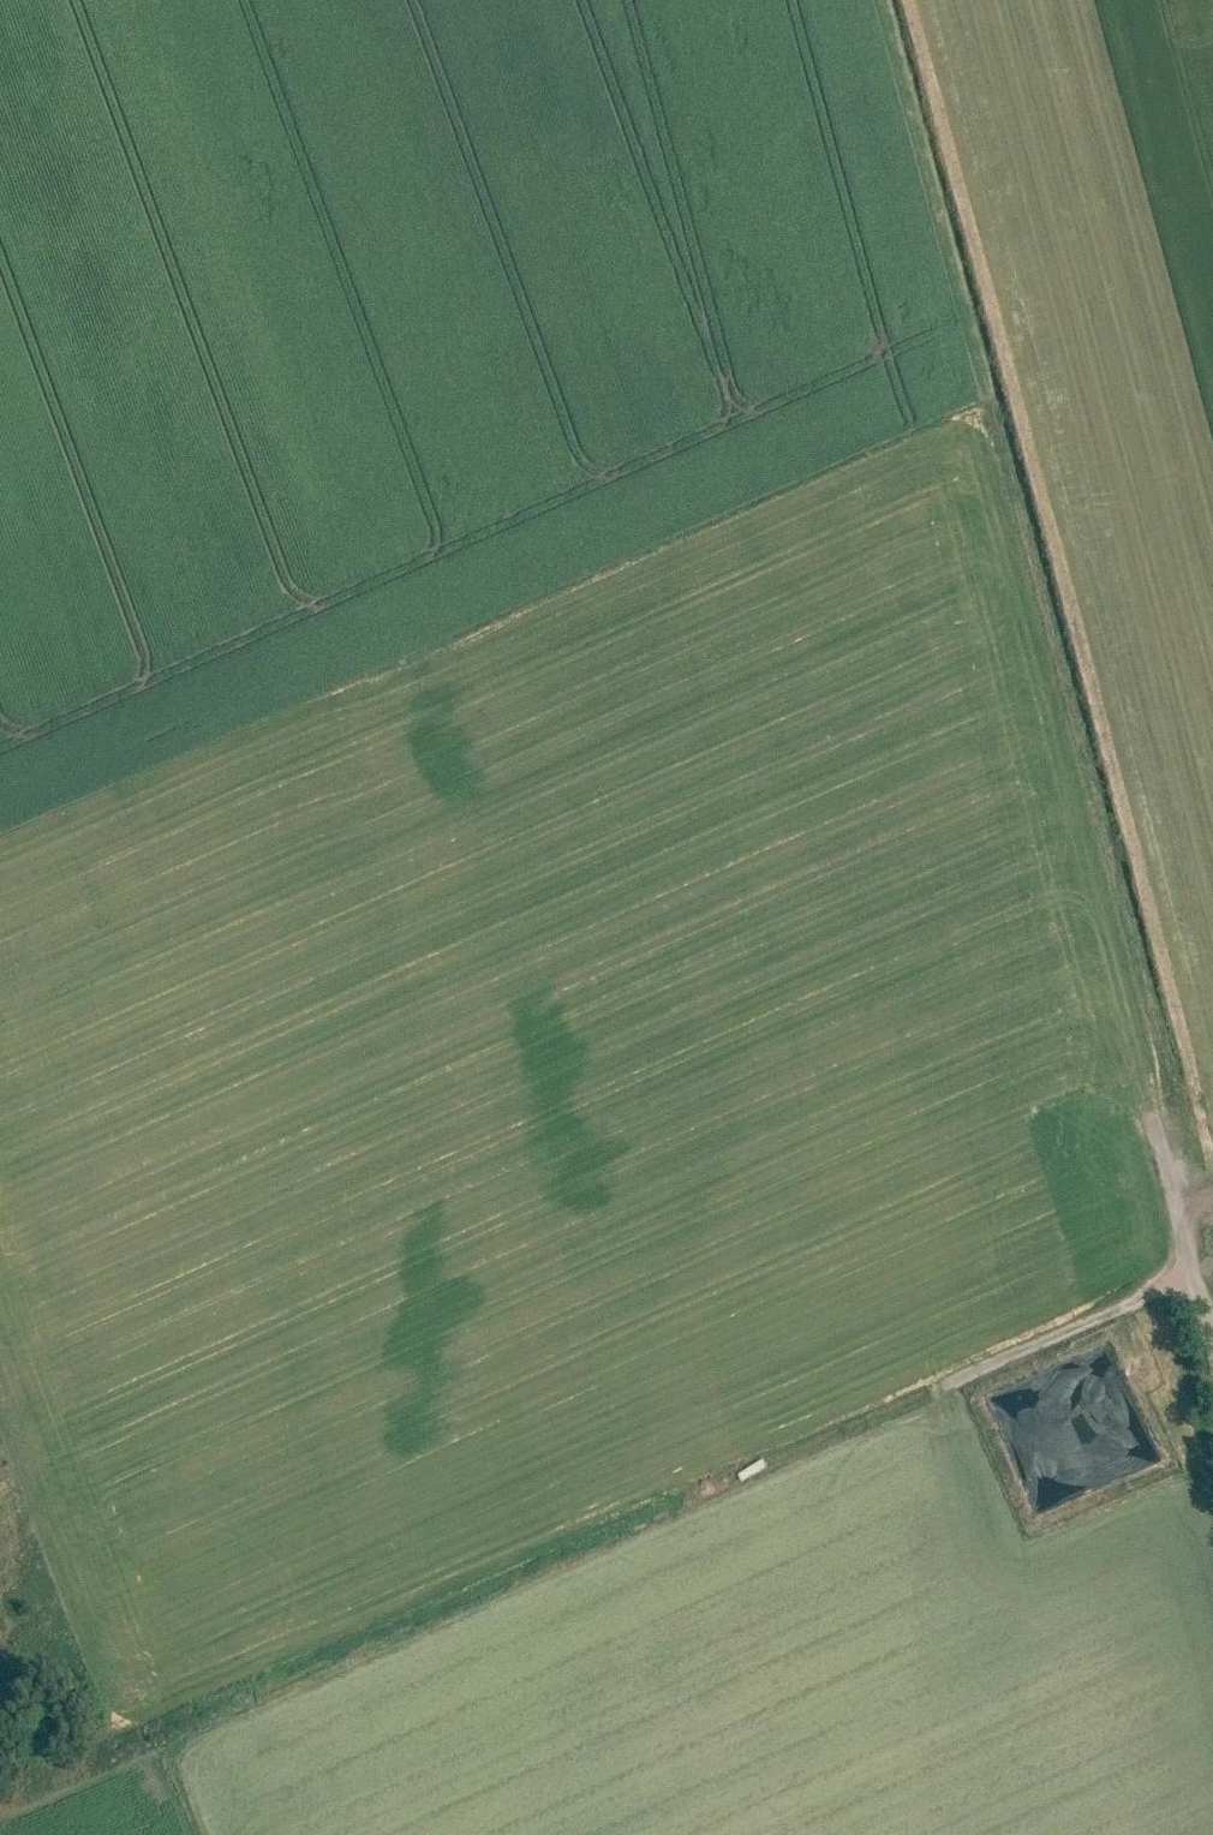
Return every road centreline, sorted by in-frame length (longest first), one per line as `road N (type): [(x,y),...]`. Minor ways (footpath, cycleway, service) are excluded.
road 1 (unclassified): [(1212,1345),(1150,1111)]

